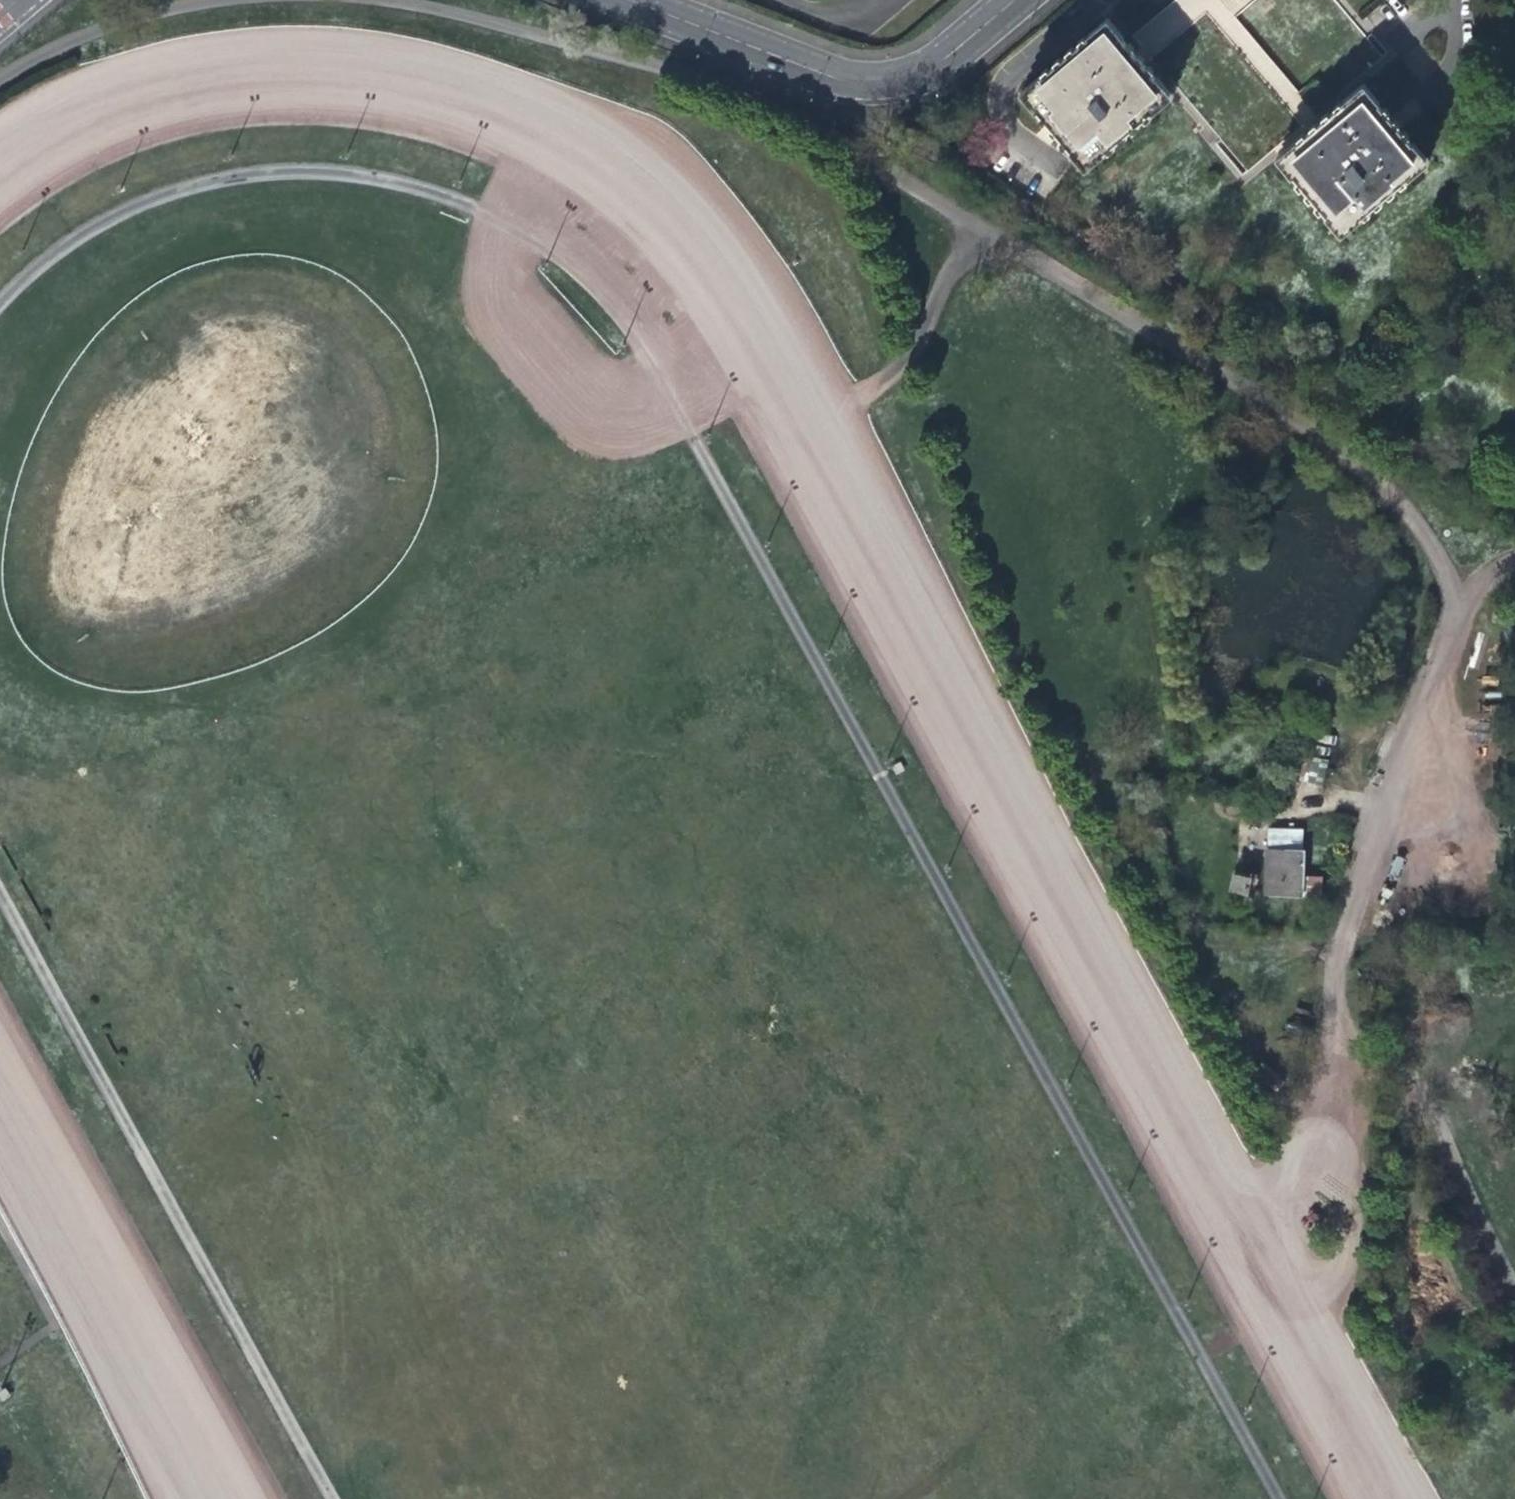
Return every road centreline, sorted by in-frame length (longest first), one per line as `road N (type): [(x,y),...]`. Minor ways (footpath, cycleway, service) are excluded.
road 1 (residential): [(625,0),(840,80),(886,83),(931,70),(1020,0)]

